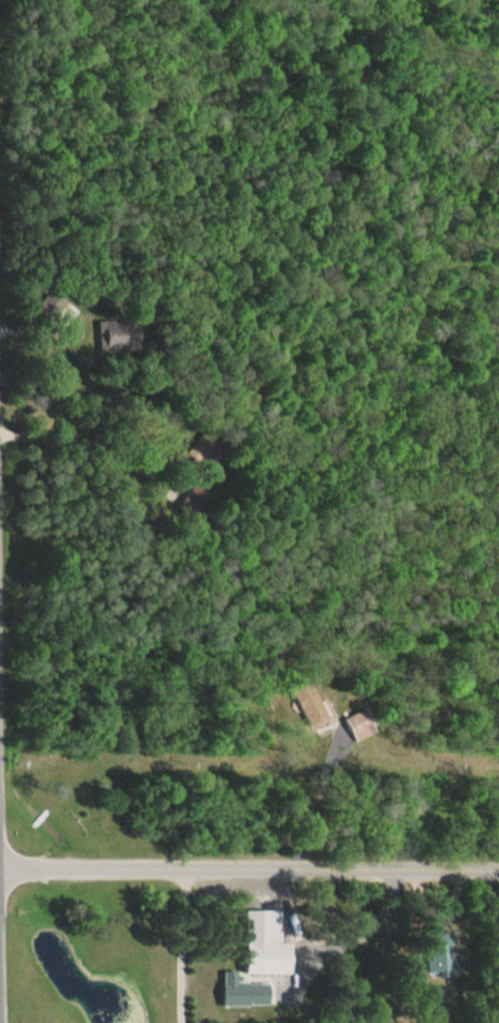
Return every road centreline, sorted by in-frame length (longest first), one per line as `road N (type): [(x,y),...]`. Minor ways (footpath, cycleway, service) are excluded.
road 1 (residential): [(498,868),(0,868)]

